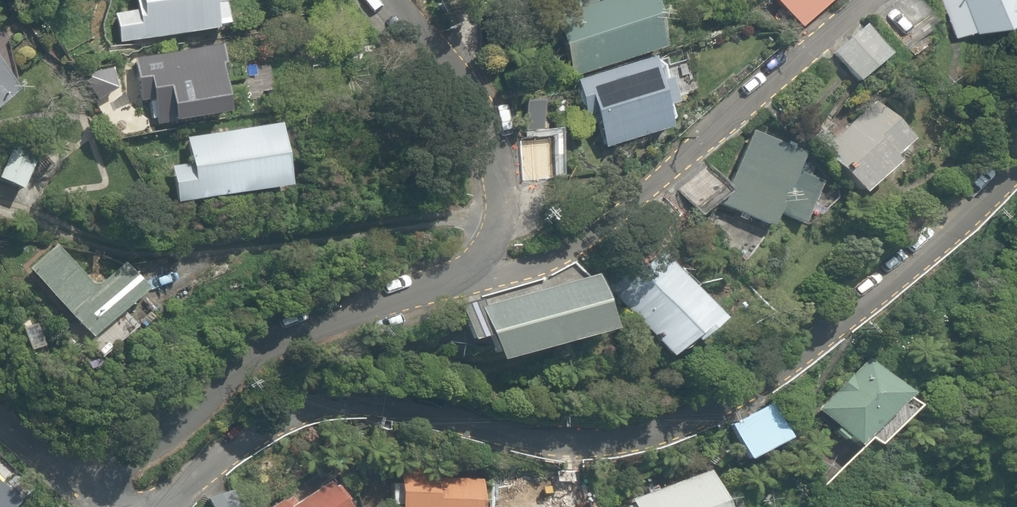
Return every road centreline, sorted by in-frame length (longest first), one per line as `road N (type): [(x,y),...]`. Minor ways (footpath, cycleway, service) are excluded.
road 1 (residential): [(148,506),(306,414),(424,414),(542,445),(594,443),(693,421),(845,317),(1016,172)]
road 2 (residential): [(485,260),(513,271),(553,258),(615,216),(865,0)]
road 3 (residential): [(99,502),(266,351),(485,260)]
road 4 (residential): [(485,260),(501,232),(504,166),(478,99),(393,0)]
road 5 (residential): [(0,425),(99,502)]

